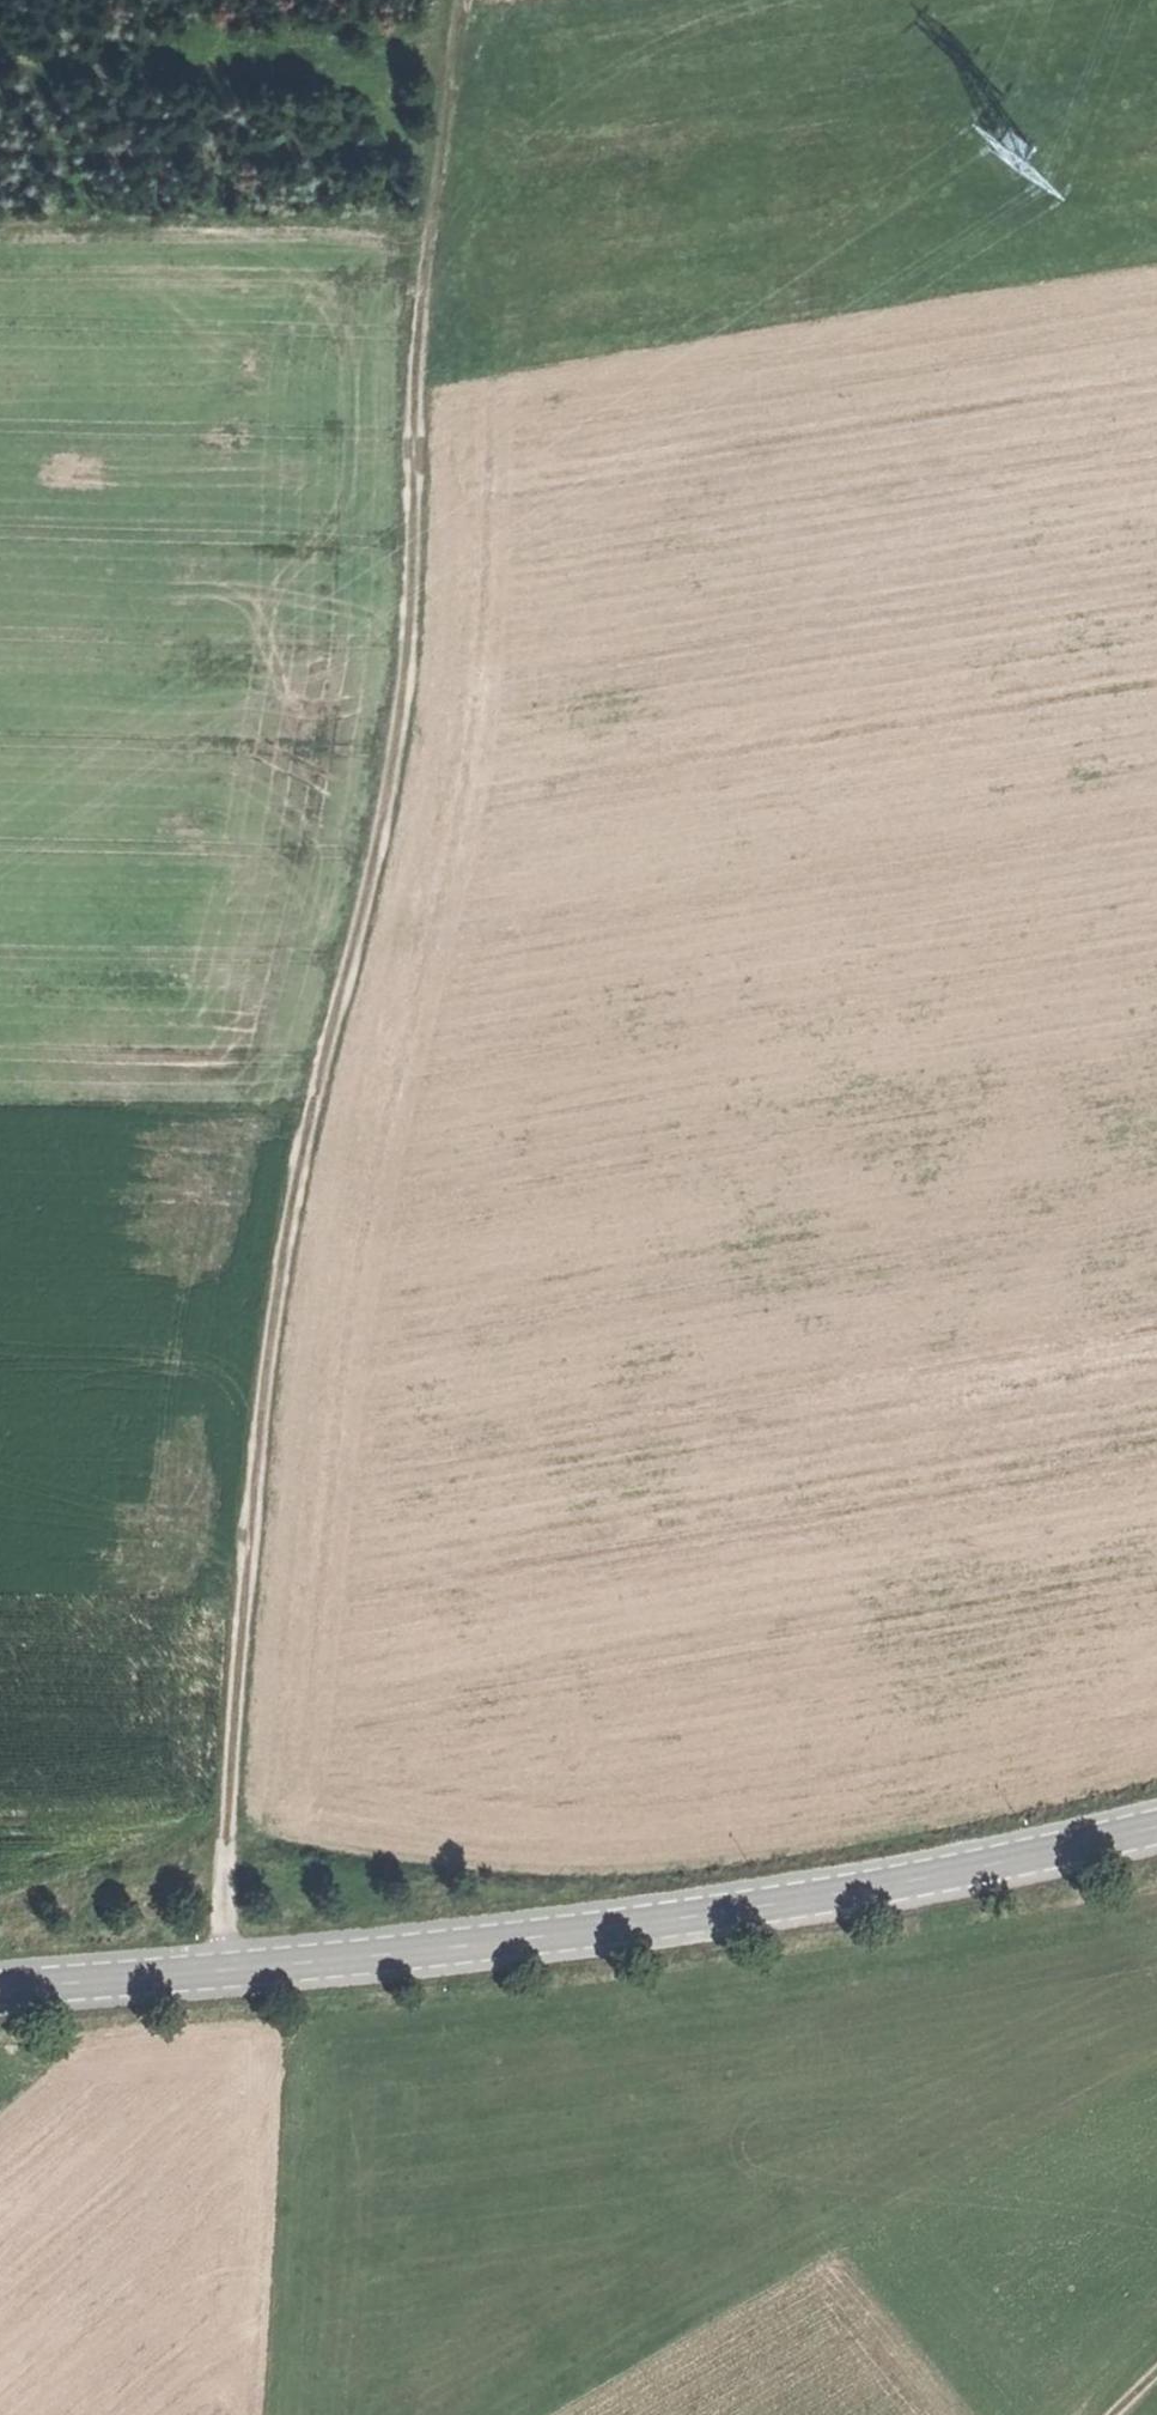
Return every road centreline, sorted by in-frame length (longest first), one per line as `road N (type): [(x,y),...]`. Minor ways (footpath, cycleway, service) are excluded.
road 1 (track): [(462,0),(434,176),(398,739),(272,1339),(224,1974)]
road 2 (tertiary): [(0,1990),(469,1948),(805,1903),(1156,1829)]

